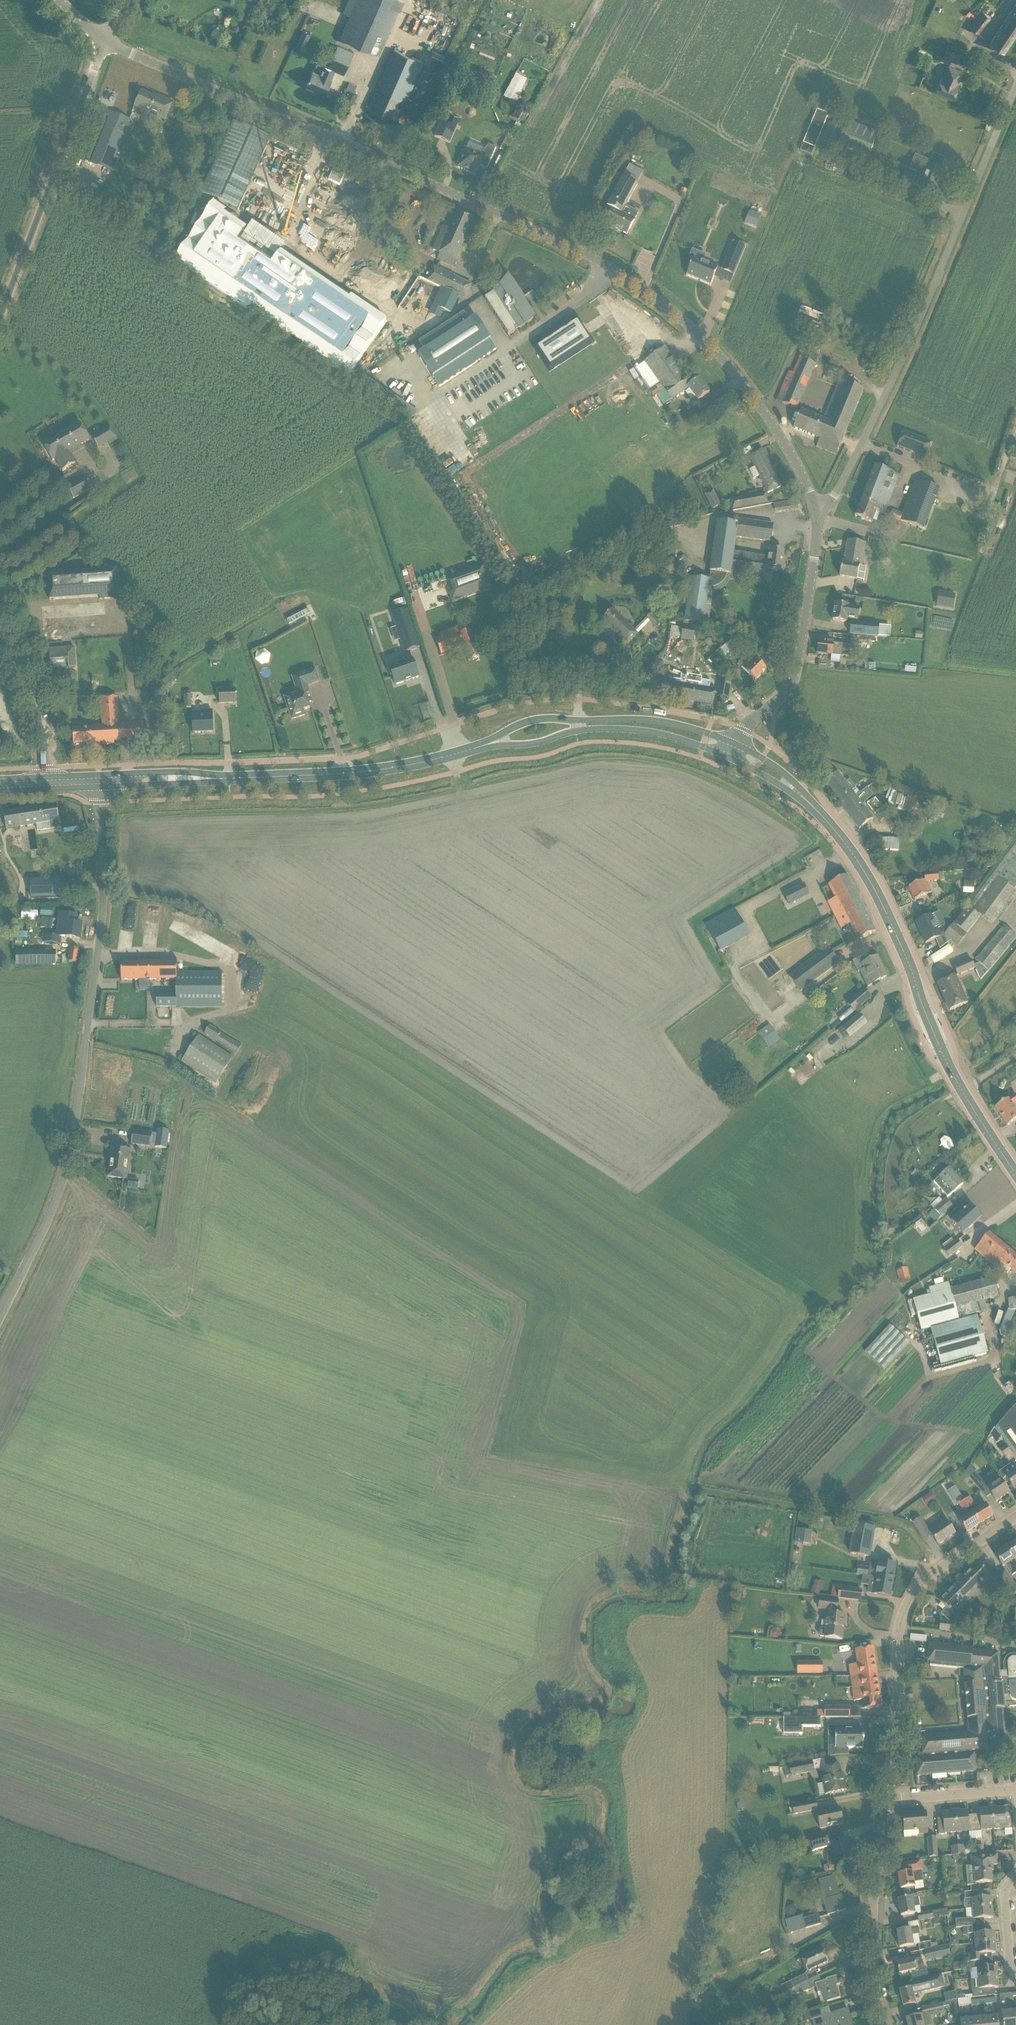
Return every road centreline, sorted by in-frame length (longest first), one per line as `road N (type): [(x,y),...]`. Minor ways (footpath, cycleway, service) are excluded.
road 1 (unclassified): [(817,511),(783,441),(724,358),(646,289),(544,233),(94,34)]
road 2 (unclassified): [(0,1316),(63,1173),(101,926),(100,787)]
road 3 (unclassified): [(817,511),(836,492),(890,386),(1015,73)]
road 4 (unclassified): [(888,1801),(905,1606),(939,1568),(1015,1517)]
road 5 (primary): [(953,1073),(872,886),(803,797)]
road 6 (unclassified): [(0,283),(94,34)]
road 7 (primary): [(227,779),(369,772),(487,744)]
road 8 (primary): [(737,745),(664,722),(556,718),(514,727),(487,744)]
road 9 (track): [(939,1568),(907,1526),(705,1488)]
road 10 (unclassified): [(737,745),(797,665),(817,511)]
road 11 (primary): [(487,744),(622,729),(669,735),(730,757)]
road 12 (unclassified): [(882,2024),(875,1883),(888,1801)]
road 13 (unclassified): [(47,770),(42,733),(0,615)]
road 14 (residential): [(888,1801),(1015,1791)]
road 15 (primary): [(100,787),(227,779)]
road 16 (primary): [(227,779),(100,776)]
road 17 (primary): [(953,1073),(1015,1175)]

